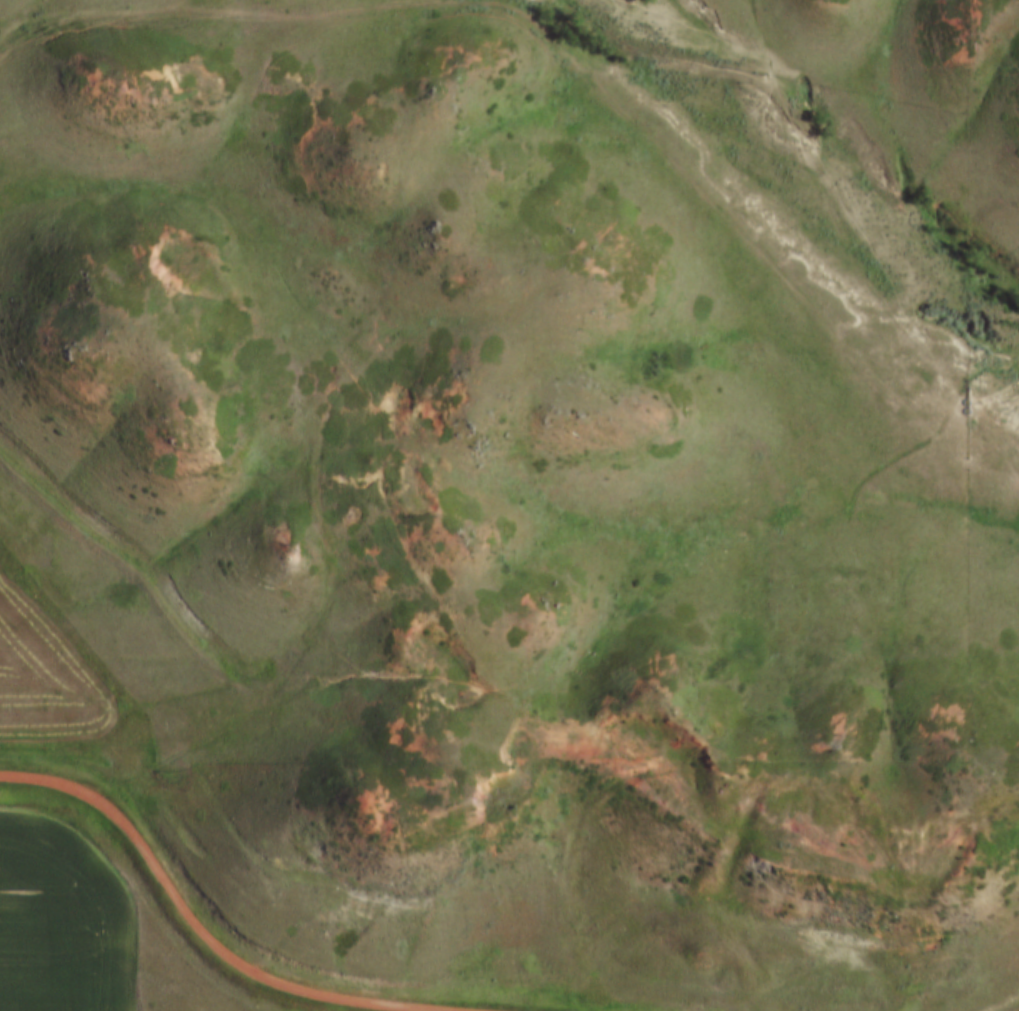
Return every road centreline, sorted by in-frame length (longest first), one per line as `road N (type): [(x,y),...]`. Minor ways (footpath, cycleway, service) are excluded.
road 1 (residential): [(0,778),(48,778),(91,794),(131,832),(195,928),(254,972),(325,988),(541,1010)]

